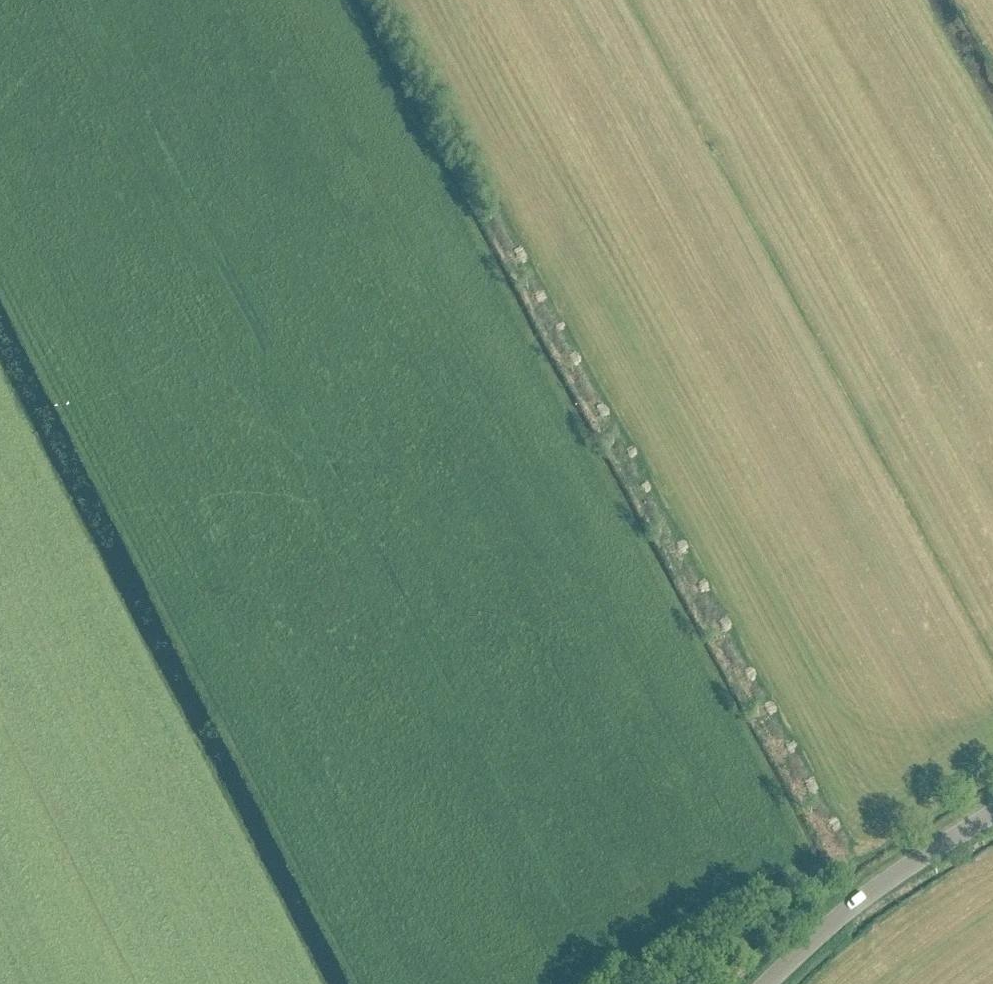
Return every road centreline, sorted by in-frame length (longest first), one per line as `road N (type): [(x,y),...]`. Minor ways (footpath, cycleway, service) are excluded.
road 1 (unclassified): [(766,983),(839,915),(992,820)]

